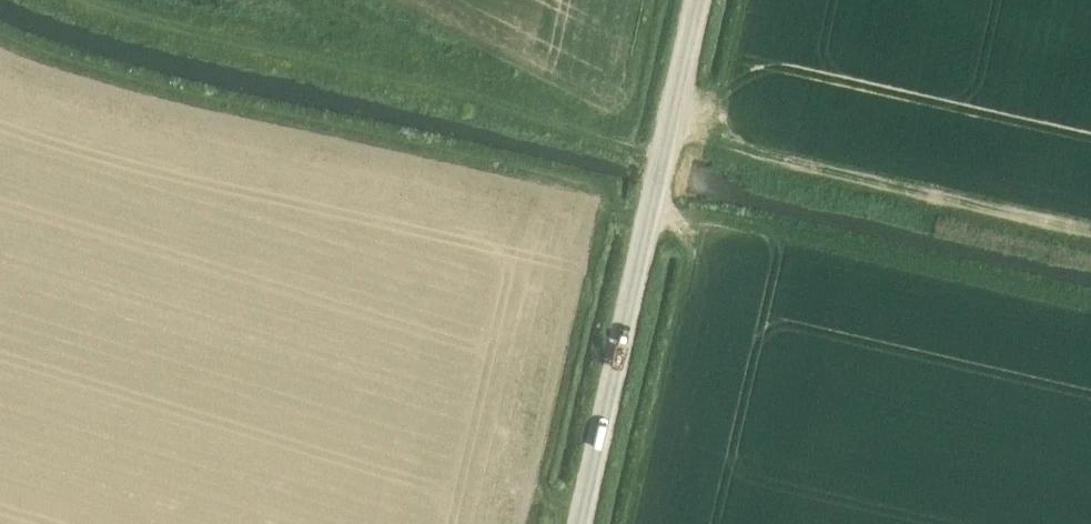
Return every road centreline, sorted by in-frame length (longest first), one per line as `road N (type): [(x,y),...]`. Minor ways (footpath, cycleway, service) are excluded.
road 1 (unclassified): [(582,523),(701,0)]

